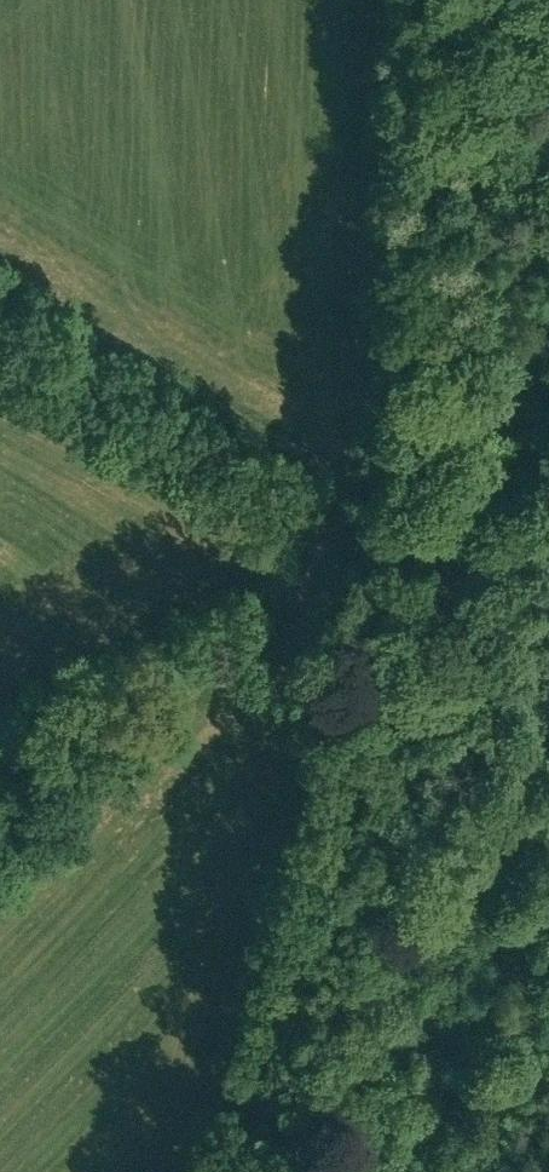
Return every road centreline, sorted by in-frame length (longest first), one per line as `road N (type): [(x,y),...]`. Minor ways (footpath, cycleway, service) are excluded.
road 1 (unclassified): [(259,1171),(333,925),(401,660),(419,552),(430,0)]
road 2 (track): [(0,306),(335,517),(419,552)]
road 3 (track): [(401,660),(287,635),(230,638),(0,783)]
road 4 (track): [(548,605),(413,593)]

